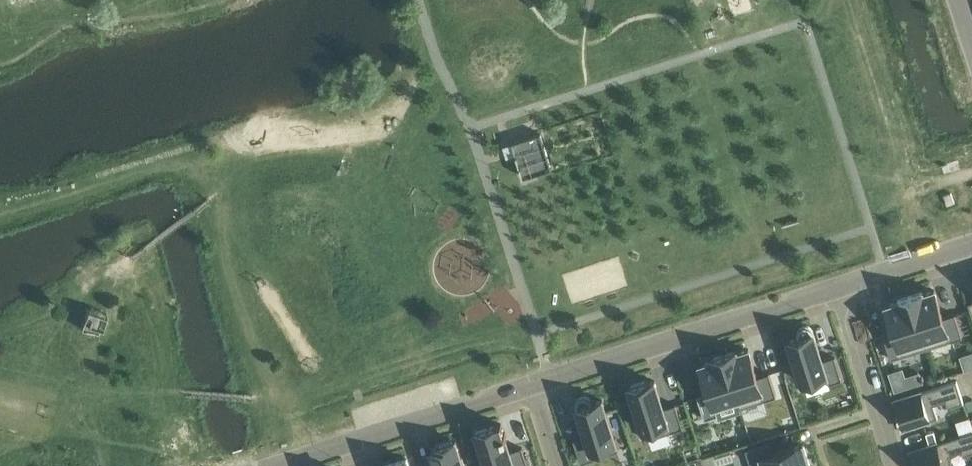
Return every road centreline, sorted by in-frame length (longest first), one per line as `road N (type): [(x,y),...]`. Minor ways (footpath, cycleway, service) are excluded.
road 1 (unclassified): [(530,384),(838,287)]
road 2 (unclassified): [(287,463),(530,384)]
road 3 (residential): [(838,287),(895,465)]
road 4 (unclassified): [(838,287),(971,243)]

